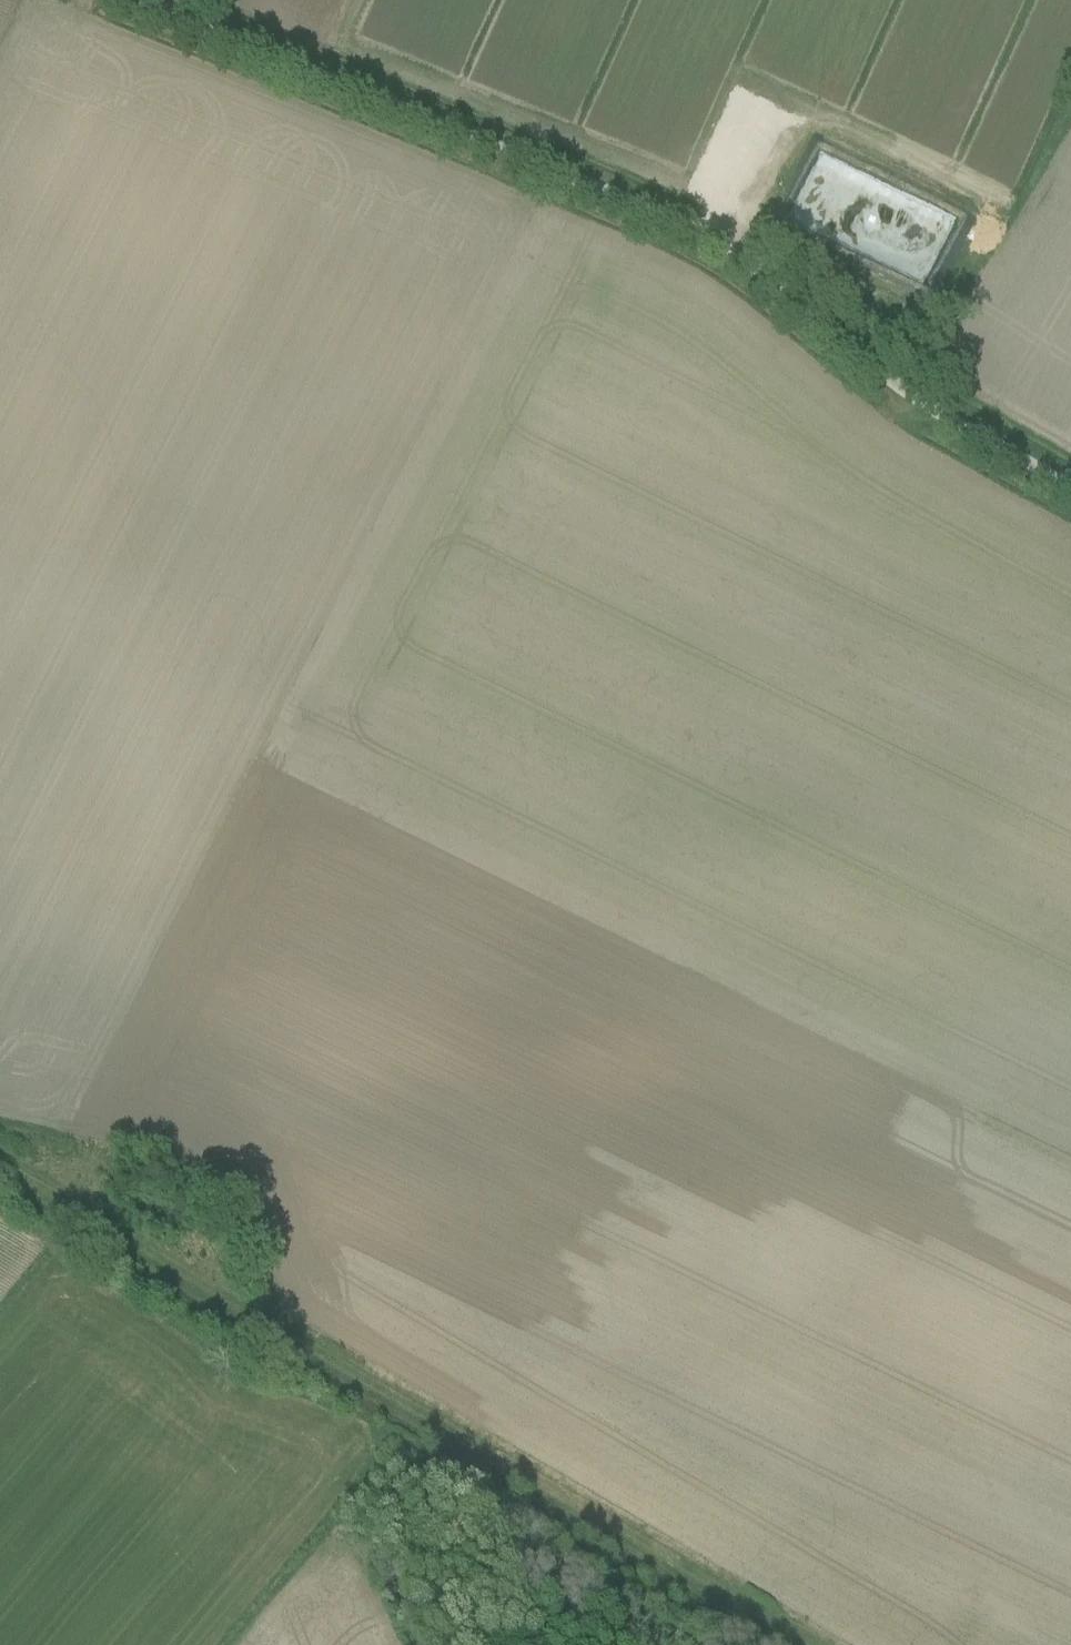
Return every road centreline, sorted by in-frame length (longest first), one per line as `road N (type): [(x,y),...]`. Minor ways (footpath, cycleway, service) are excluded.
road 1 (unclassified): [(1070,489),(894,384),(701,233),(136,0)]
road 2 (track): [(0,1151),(137,1243),(813,1644)]

